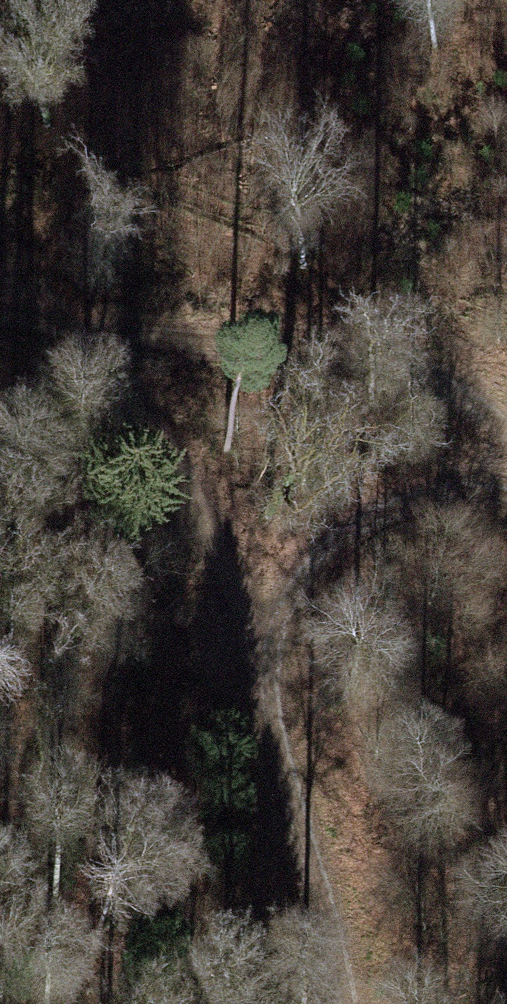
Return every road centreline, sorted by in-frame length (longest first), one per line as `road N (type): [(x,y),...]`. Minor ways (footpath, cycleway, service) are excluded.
road 1 (track): [(506,494),(378,502),(305,570),(262,658),(348,943),(352,1003)]
road 2 (track): [(262,658),(193,482),(79,329),(0,311)]
road 3 (track): [(79,329),(347,348),(506,407)]

